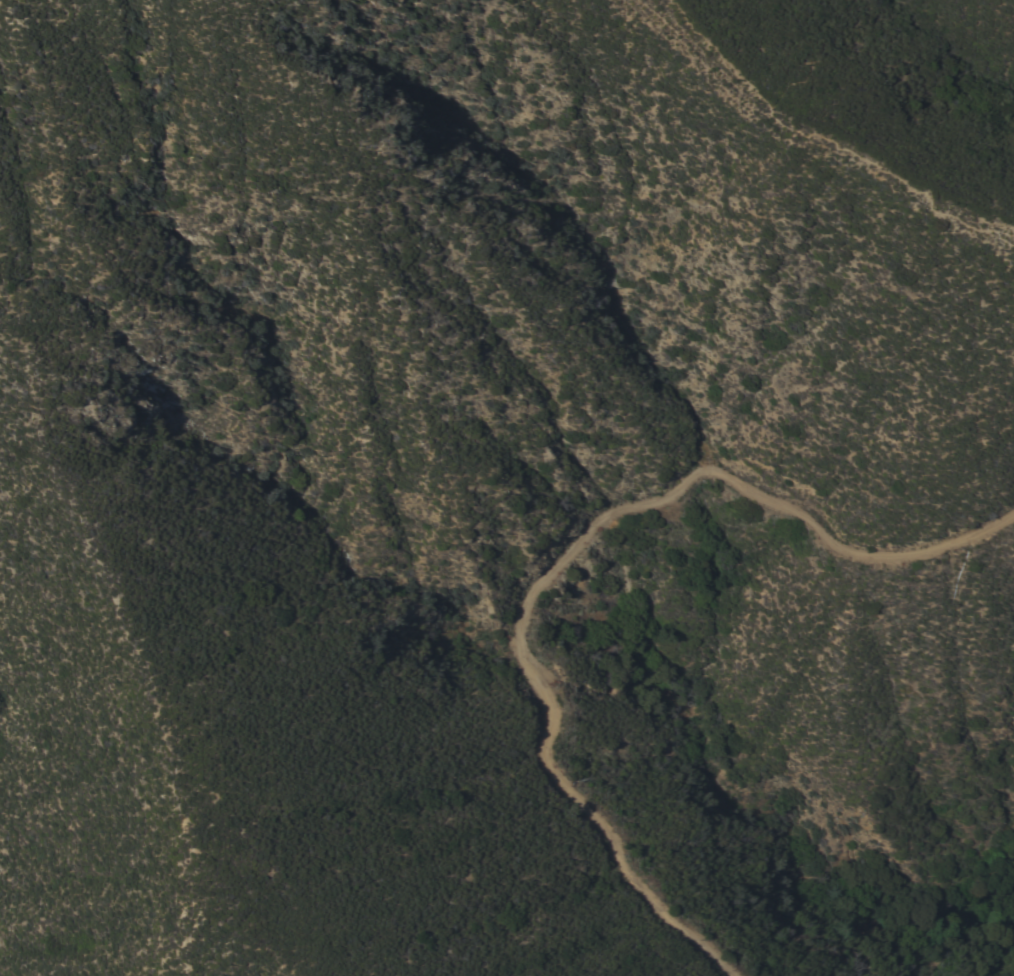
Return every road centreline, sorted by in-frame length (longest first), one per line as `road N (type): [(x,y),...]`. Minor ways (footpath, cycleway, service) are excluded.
road 1 (track): [(748,975),(705,924),(666,898),(630,838),(551,765),(546,706),(521,654),(537,589),(598,521),(702,474),(737,482),(835,540),(877,554),(919,553),(1013,516)]

